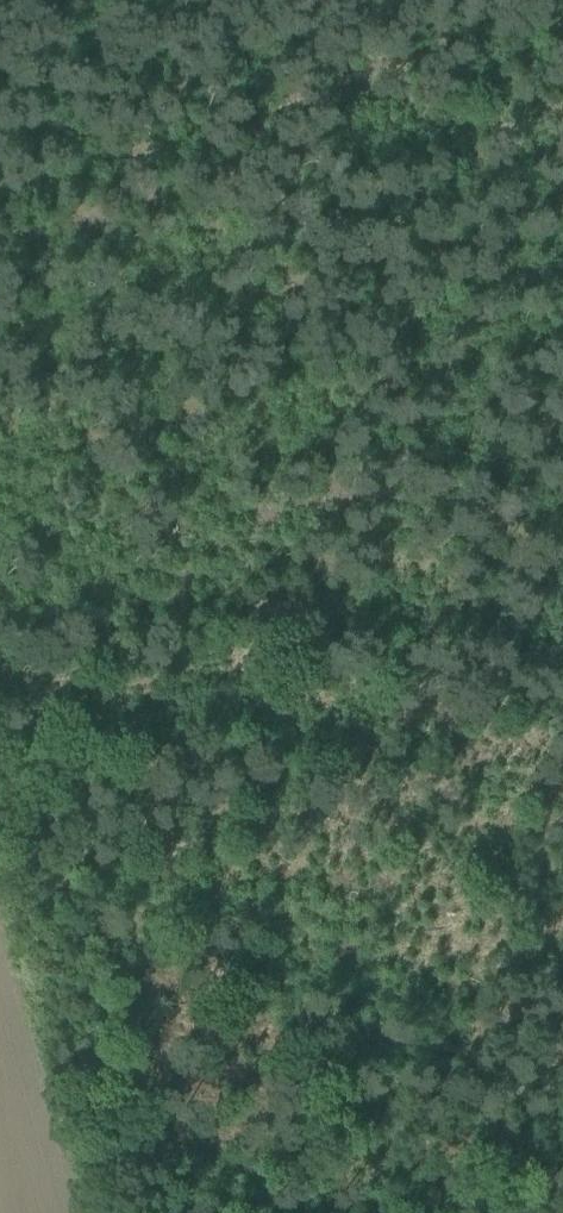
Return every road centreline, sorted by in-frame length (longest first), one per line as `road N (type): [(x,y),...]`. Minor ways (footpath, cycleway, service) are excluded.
road 1 (track): [(0,200),(562,20)]

